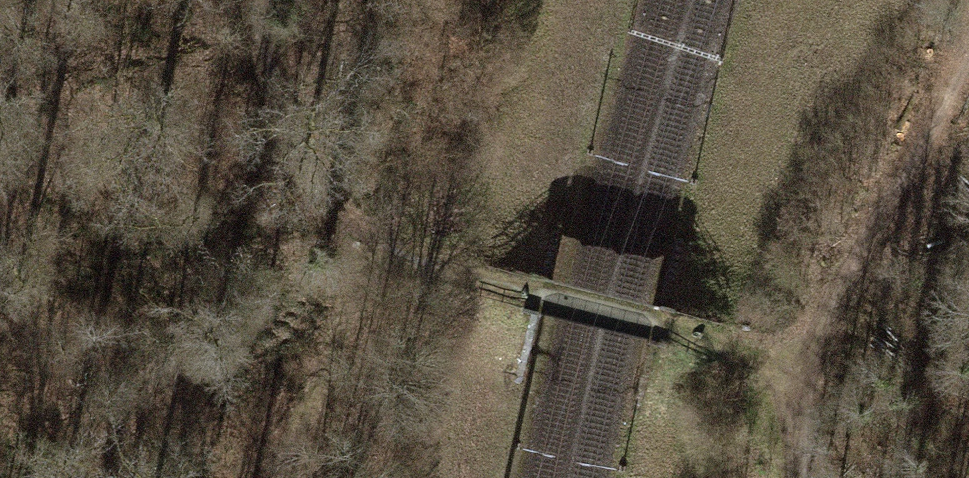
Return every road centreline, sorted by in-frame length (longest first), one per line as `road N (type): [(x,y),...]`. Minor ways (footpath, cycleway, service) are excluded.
road 1 (track): [(537,294),(365,234),(324,190),(291,129),(255,0)]
road 2 (track): [(537,294),(812,366)]
road 3 (track): [(365,234),(283,477)]

